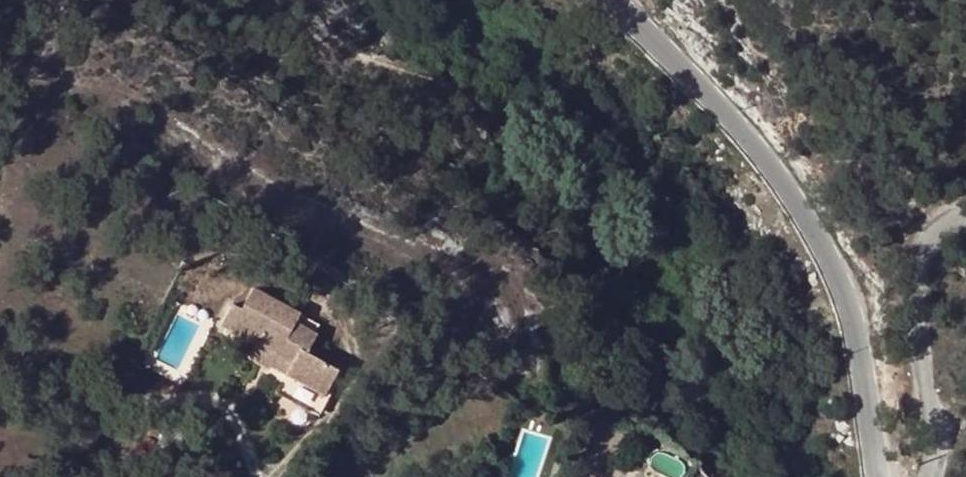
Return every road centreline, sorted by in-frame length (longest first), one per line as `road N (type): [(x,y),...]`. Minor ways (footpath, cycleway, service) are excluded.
road 1 (tertiary): [(878,476),(845,284),(772,147),(623,0)]
road 2 (residential): [(927,476),(935,452),(920,346),(920,260),(936,229),(965,217)]

